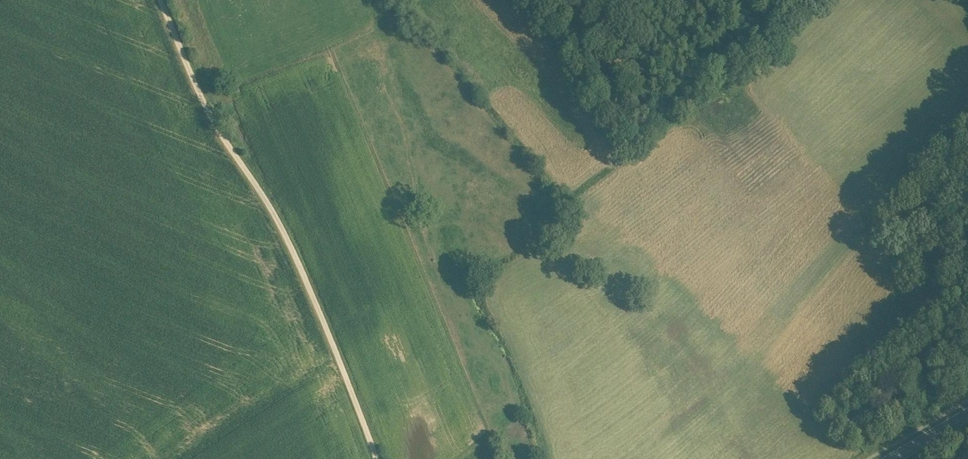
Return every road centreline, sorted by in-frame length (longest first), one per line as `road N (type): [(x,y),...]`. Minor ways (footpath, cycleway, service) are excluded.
road 1 (track): [(164,0),(220,127),(285,228),(381,458)]

